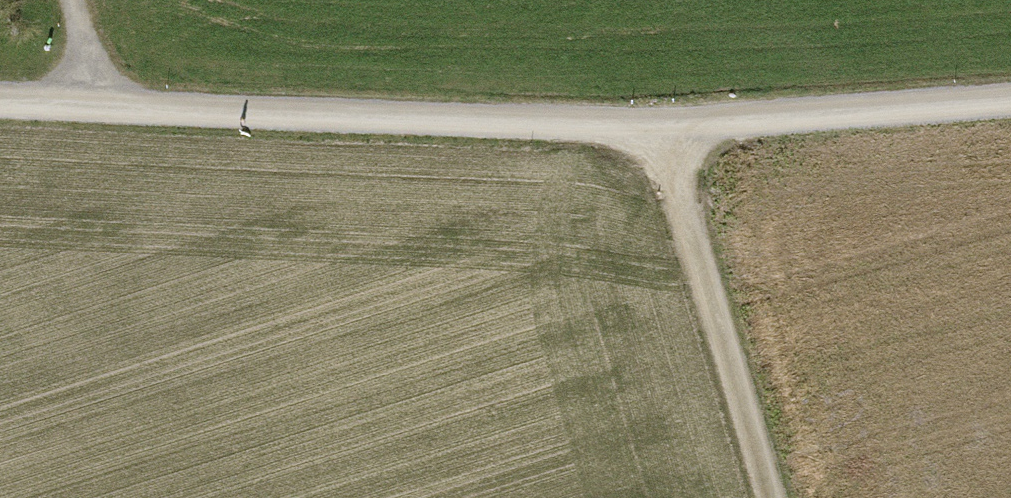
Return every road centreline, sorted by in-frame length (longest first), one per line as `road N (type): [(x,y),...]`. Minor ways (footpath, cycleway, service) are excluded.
road 1 (track): [(1010,107),(672,137),(0,110)]
road 2 (track): [(776,497),(672,137)]

